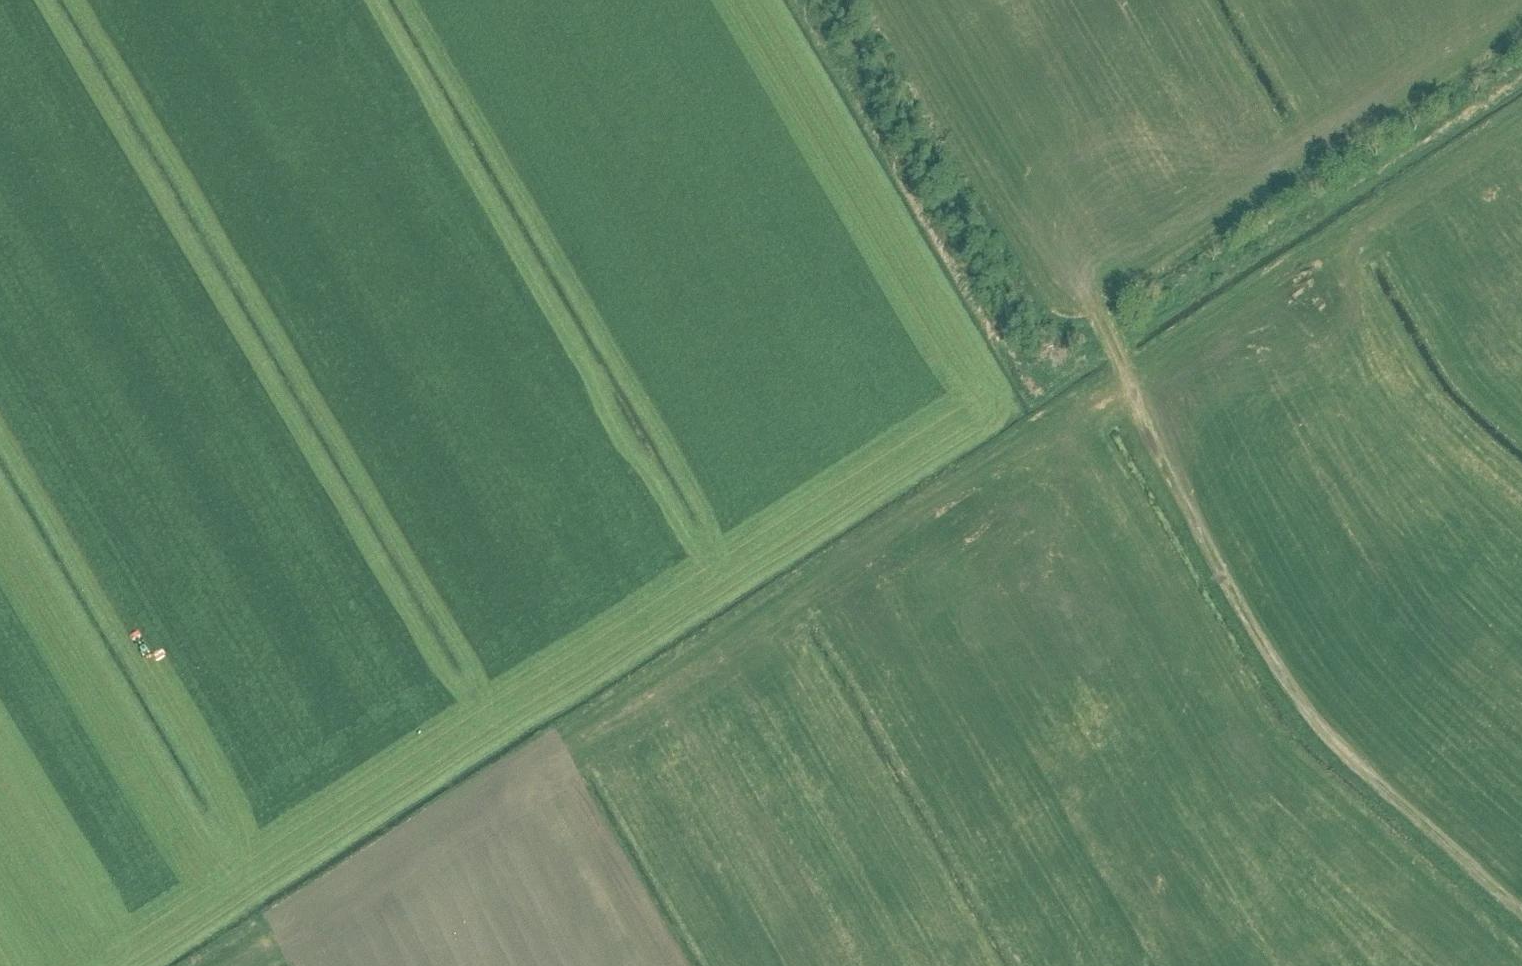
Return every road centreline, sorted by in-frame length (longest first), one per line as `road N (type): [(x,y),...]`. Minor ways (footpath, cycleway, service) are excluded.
road 1 (track): [(1521,916),(1327,738),(1257,637),(1138,429)]

